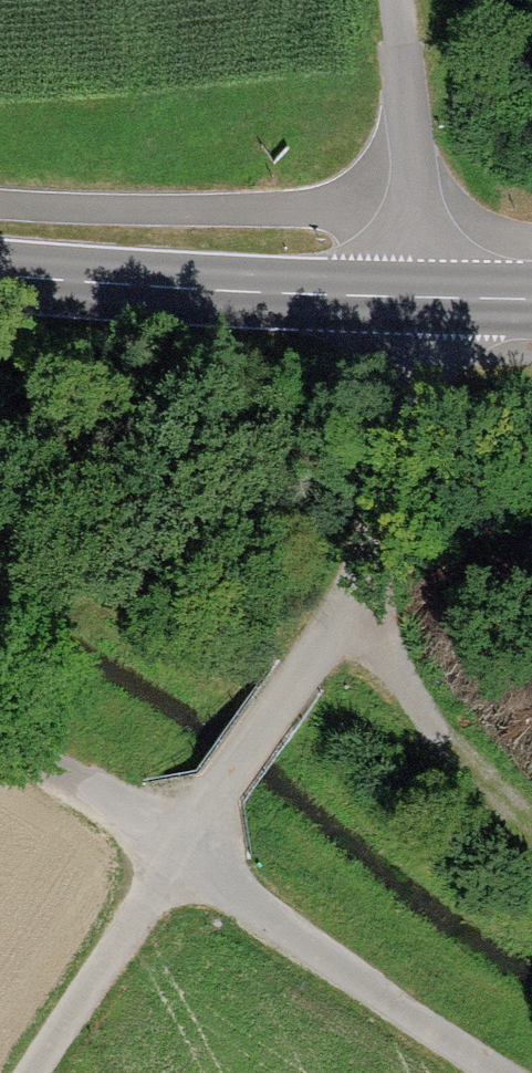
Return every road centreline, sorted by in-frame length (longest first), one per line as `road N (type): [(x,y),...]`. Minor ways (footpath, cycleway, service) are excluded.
road 1 (track): [(0,740),(175,852),(343,609),(371,549),(425,333),(426,294)]
road 2 (secondary): [(531,296),(215,289),(0,275)]
road 3 (track): [(500,1072),(175,852)]
road 4 (track): [(27,1072),(175,852)]
road 5 (track): [(391,0),(419,220)]

